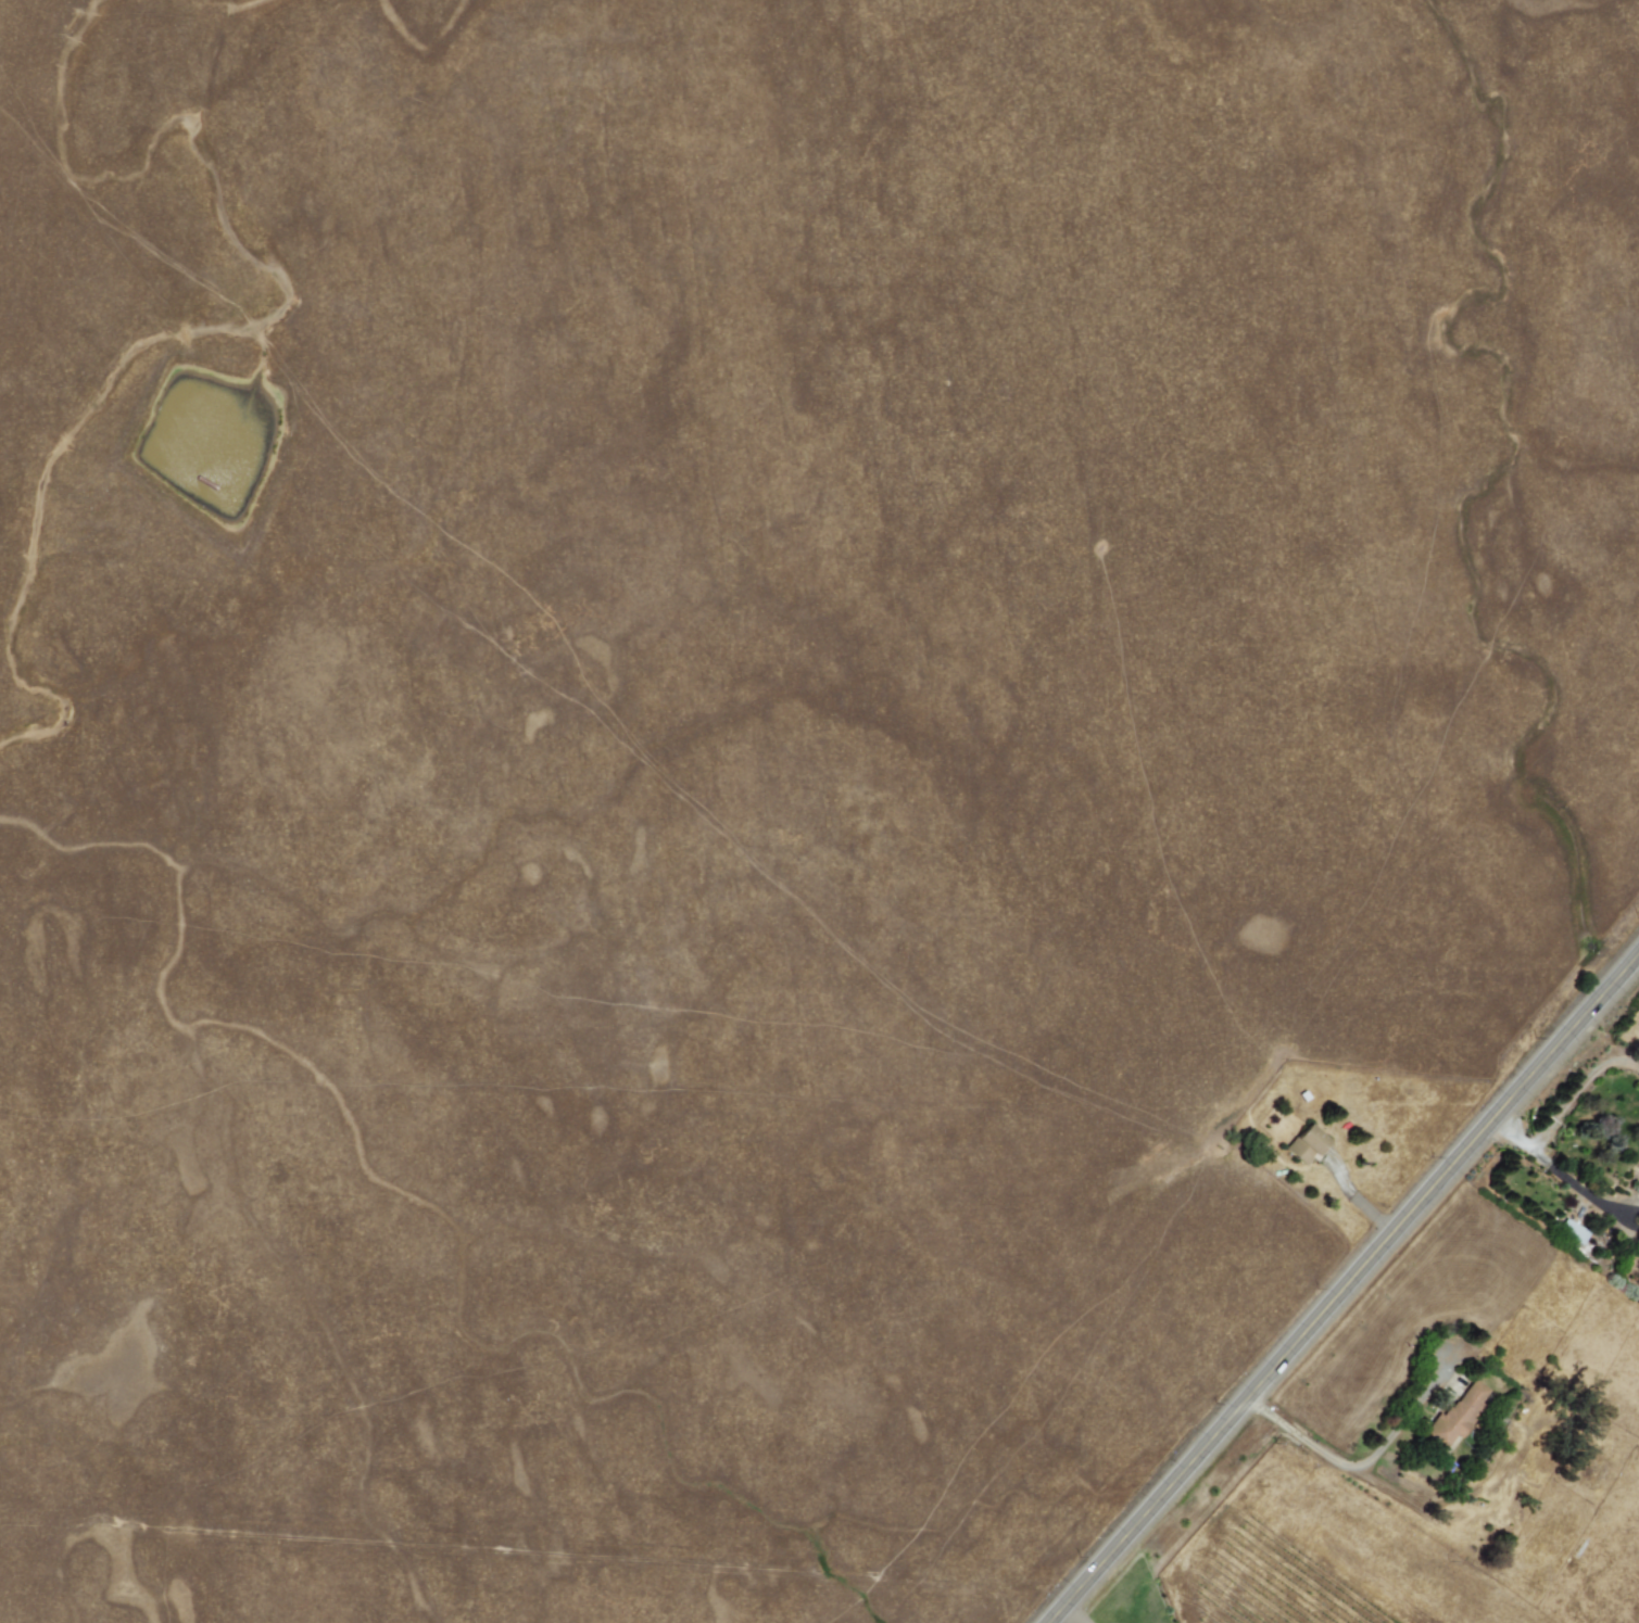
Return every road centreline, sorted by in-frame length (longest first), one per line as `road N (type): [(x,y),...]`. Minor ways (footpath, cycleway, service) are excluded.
road 1 (secondary): [(1638,963),(1046,1622)]

